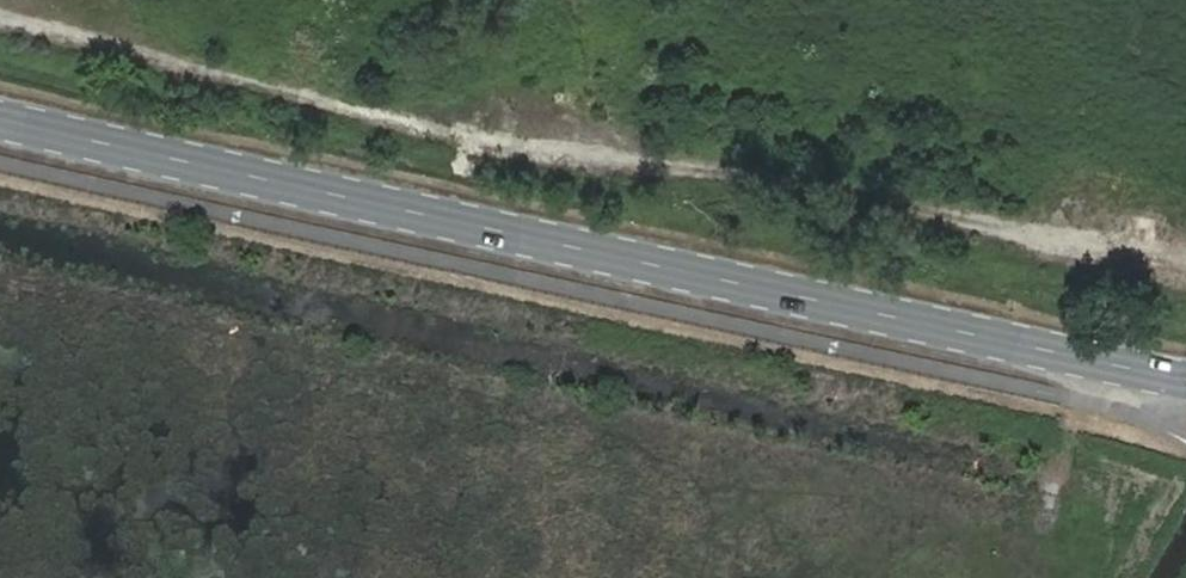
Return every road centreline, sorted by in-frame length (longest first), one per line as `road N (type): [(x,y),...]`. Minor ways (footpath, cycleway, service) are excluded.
road 1 (track): [(1185,289),(0,15)]
road 2 (secondary): [(1185,381),(0,116)]

